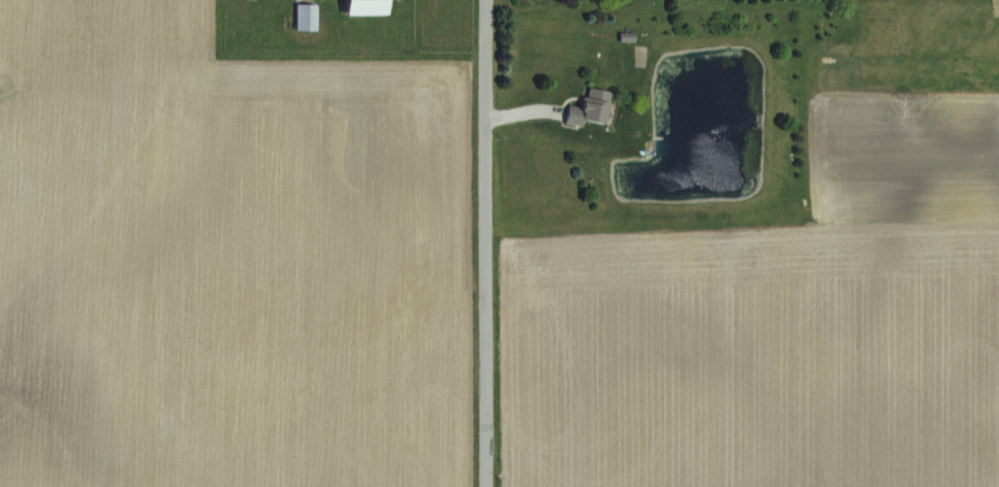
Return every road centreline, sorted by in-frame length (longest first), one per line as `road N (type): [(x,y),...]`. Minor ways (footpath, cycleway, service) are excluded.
road 1 (residential): [(486,486),(485,0)]

